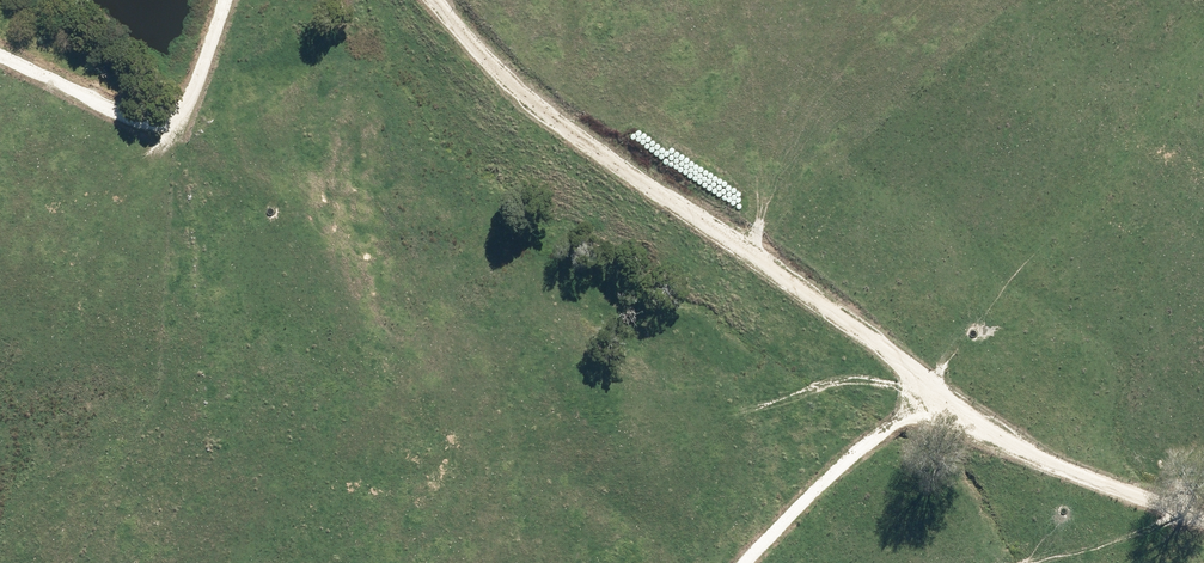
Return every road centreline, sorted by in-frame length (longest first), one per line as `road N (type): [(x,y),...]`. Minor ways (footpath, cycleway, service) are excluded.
road 1 (track): [(420,0),(550,134),(982,441),(1203,529)]
road 2 (track): [(0,66),(126,129),(159,132),(182,118),(228,0)]
road 3 (track): [(747,562),(920,394)]

